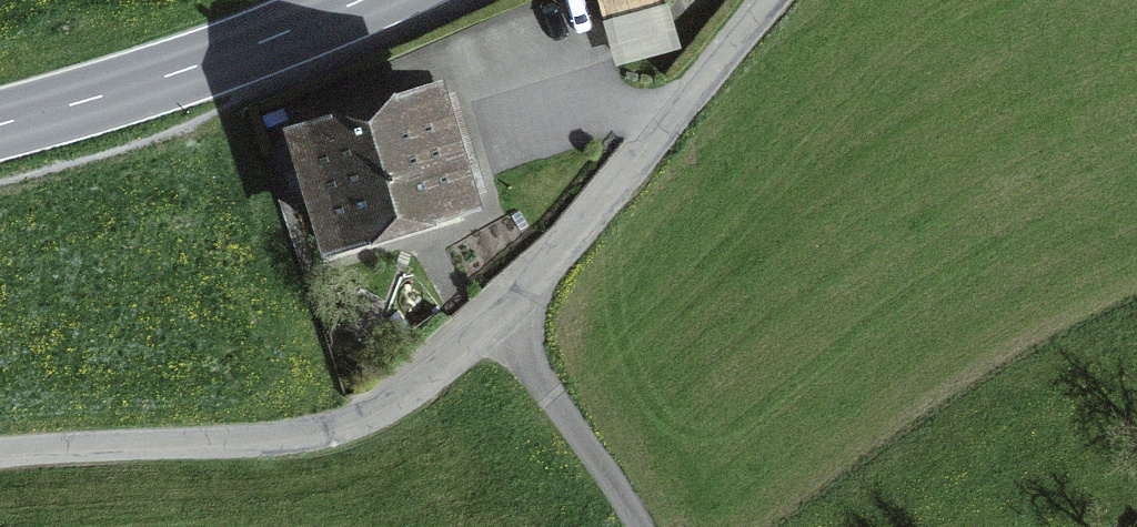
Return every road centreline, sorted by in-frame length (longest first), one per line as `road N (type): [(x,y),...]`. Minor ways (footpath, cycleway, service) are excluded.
road 1 (unclassified): [(765,0),(560,254),(493,320),(383,405),(300,434),(0,451)]
road 2 (secondary): [(0,122),(179,74),(362,0)]
road 3 (track): [(642,526),(546,383),(493,320)]

